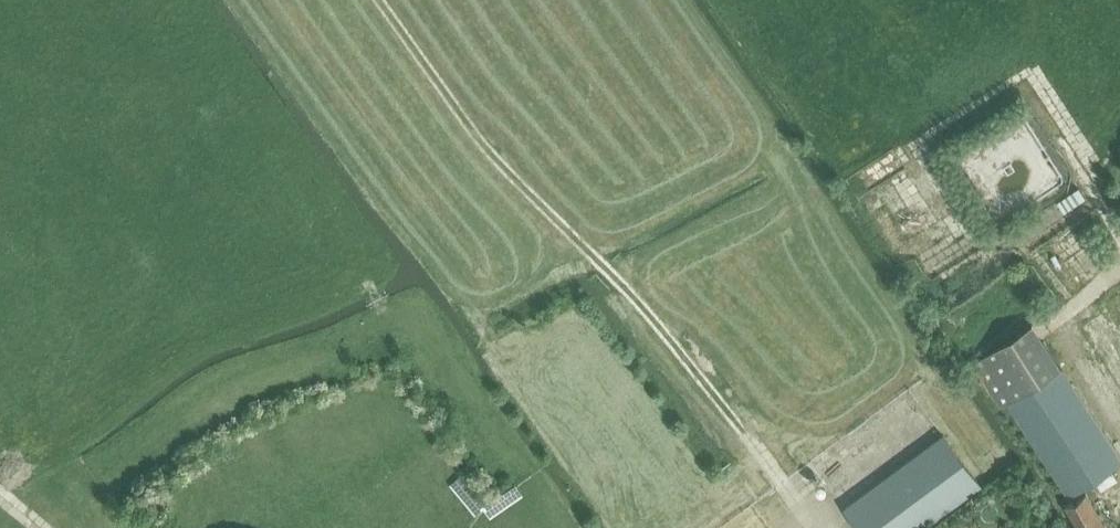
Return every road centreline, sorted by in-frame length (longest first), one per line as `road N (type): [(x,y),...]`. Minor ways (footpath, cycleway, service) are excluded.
road 1 (track): [(818,527),(647,310),(475,140),(375,0)]

